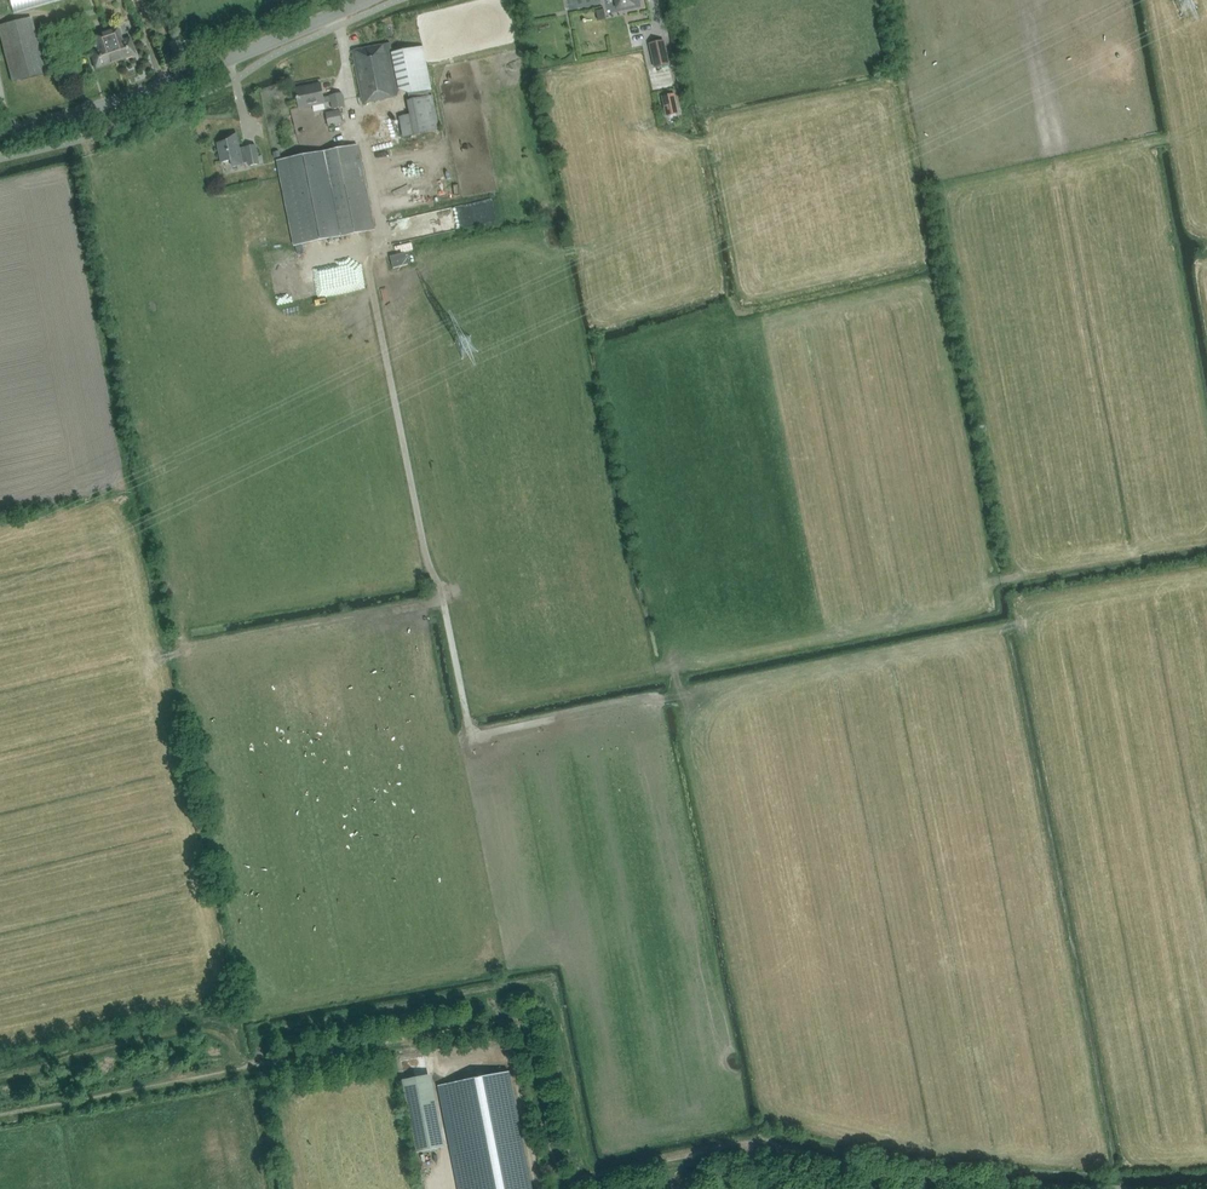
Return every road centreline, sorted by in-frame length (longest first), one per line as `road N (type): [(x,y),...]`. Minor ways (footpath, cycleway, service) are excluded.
road 1 (tertiary): [(0,133),(108,105),(364,0)]

